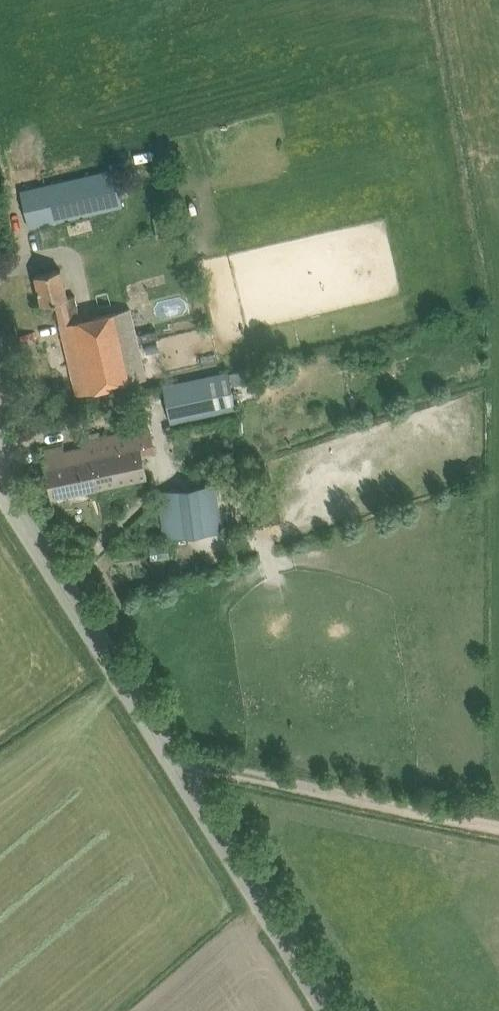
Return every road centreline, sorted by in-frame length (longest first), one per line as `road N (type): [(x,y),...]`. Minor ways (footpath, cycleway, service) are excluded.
road 1 (unclassified): [(336,1010),(0,477)]
road 2 (track): [(184,766),(498,826)]

